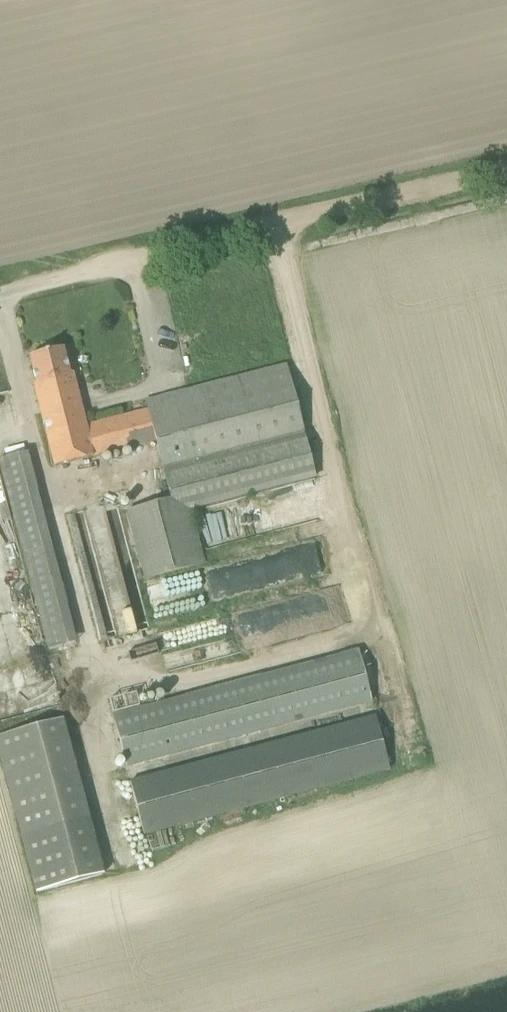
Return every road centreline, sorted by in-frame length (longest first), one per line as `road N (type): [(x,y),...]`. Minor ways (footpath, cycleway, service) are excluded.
road 1 (track): [(506,178),(127,268)]
road 2 (unclassified): [(0,298),(127,268)]

